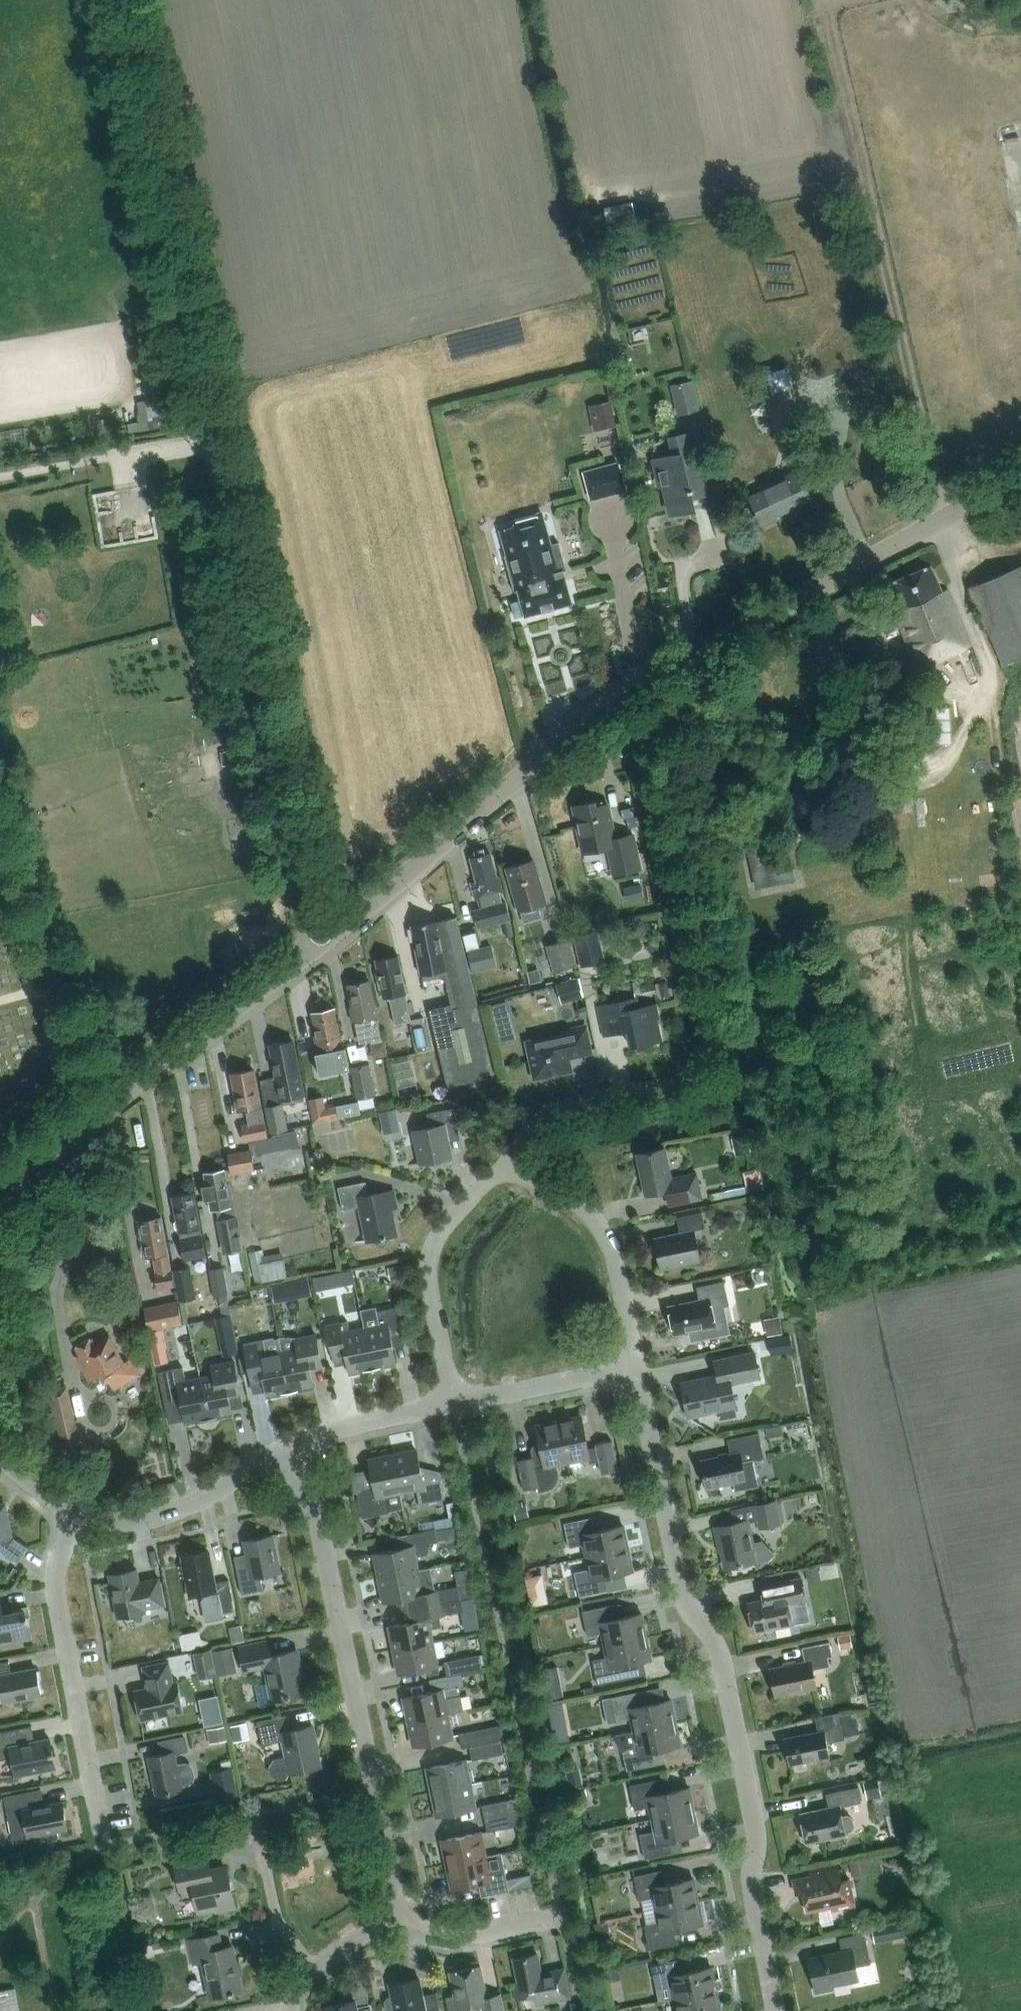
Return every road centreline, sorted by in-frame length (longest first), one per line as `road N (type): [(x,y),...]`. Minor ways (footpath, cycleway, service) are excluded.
road 1 (unclassified): [(327,942),(617,703),(790,601),(1020,484)]
road 2 (residential): [(775,2010),(751,1873),(758,1829),(724,1657),(683,1596),(636,1373)]
road 3 (unclassified): [(224,500),(123,0)]
road 4 (residential): [(393,1911),(394,1883),(315,1506),(292,1450)]
road 5 (unclassified): [(327,942),(306,916),(224,500)]
road 6 (residential): [(0,1187),(327,942)]
road 7 (residential): [(105,1832),(55,1573),(75,1516)]
road 8 (residential): [(502,1171),(552,1191),(607,1229),(636,1373)]
road 9 (residential): [(455,1405),(433,1281),(502,1171)]
road 10 (unclassified): [(0,499),(30,474),(126,455),(172,495),(224,500)]
road 11 (residential): [(502,1171),(544,1110),(700,1067)]
road 12 (residential): [(75,1516),(145,1523),(187,1509),(292,1450)]
road 13 (residential): [(455,1405),(636,1373)]
road 14 (residential): [(292,1450),(455,1405)]
road 15 (residential): [(316,1971),(280,1928),(257,1819)]
road 16 (residential): [(393,1911),(447,1936),(546,1927)]

